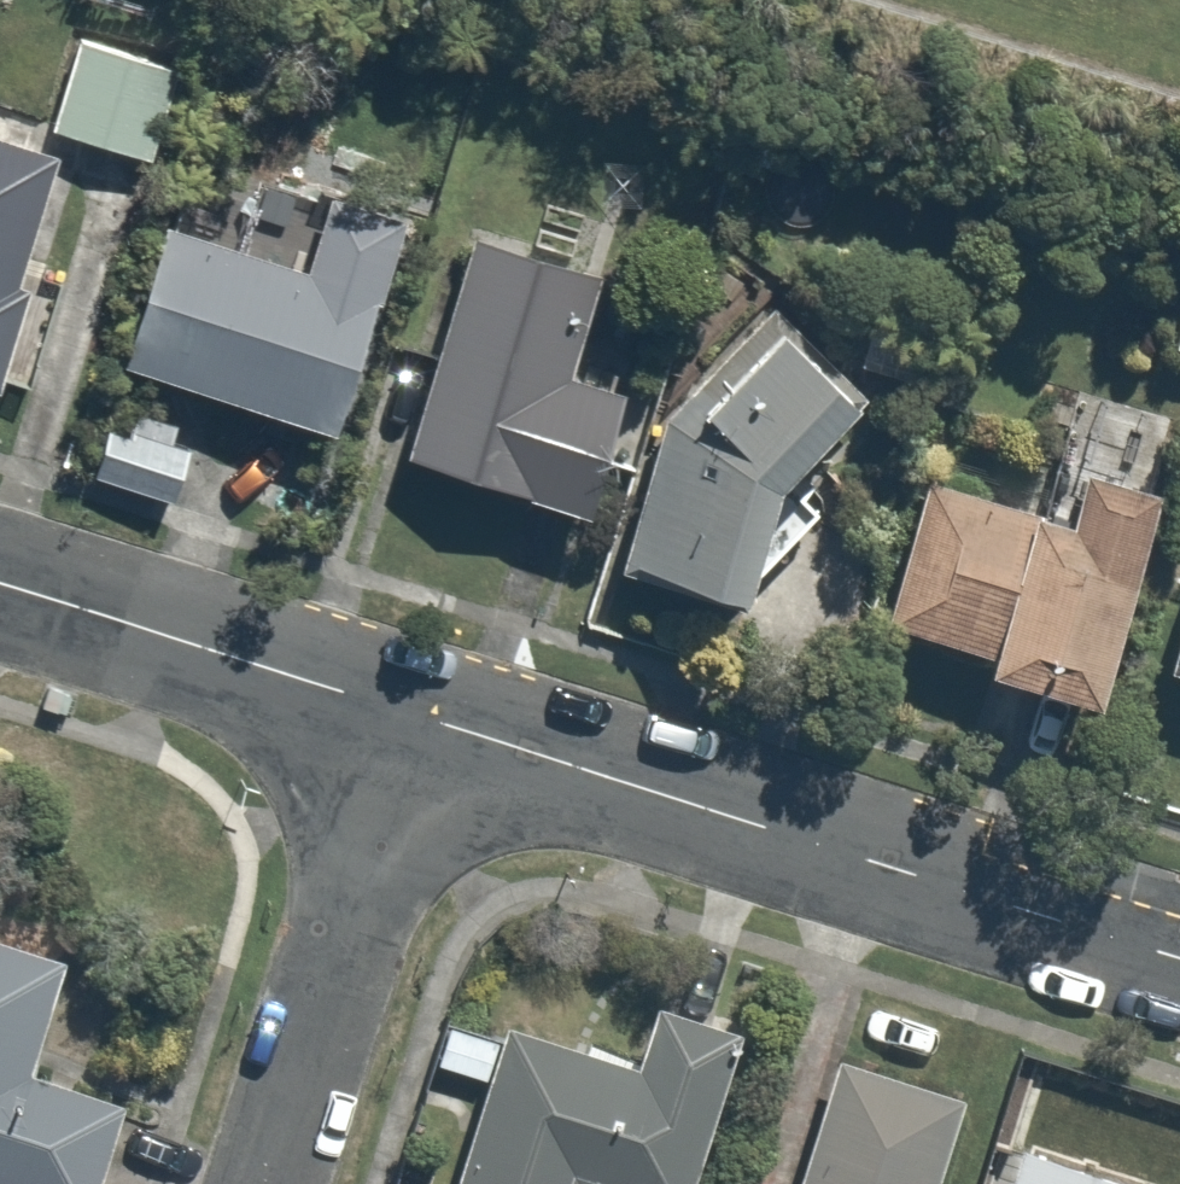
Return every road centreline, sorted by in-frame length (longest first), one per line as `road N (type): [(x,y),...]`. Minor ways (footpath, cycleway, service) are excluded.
road 1 (residential): [(1179,959),(425,720)]
road 2 (residential): [(425,720),(264,1183)]
road 3 (residential): [(425,720),(0,584)]

